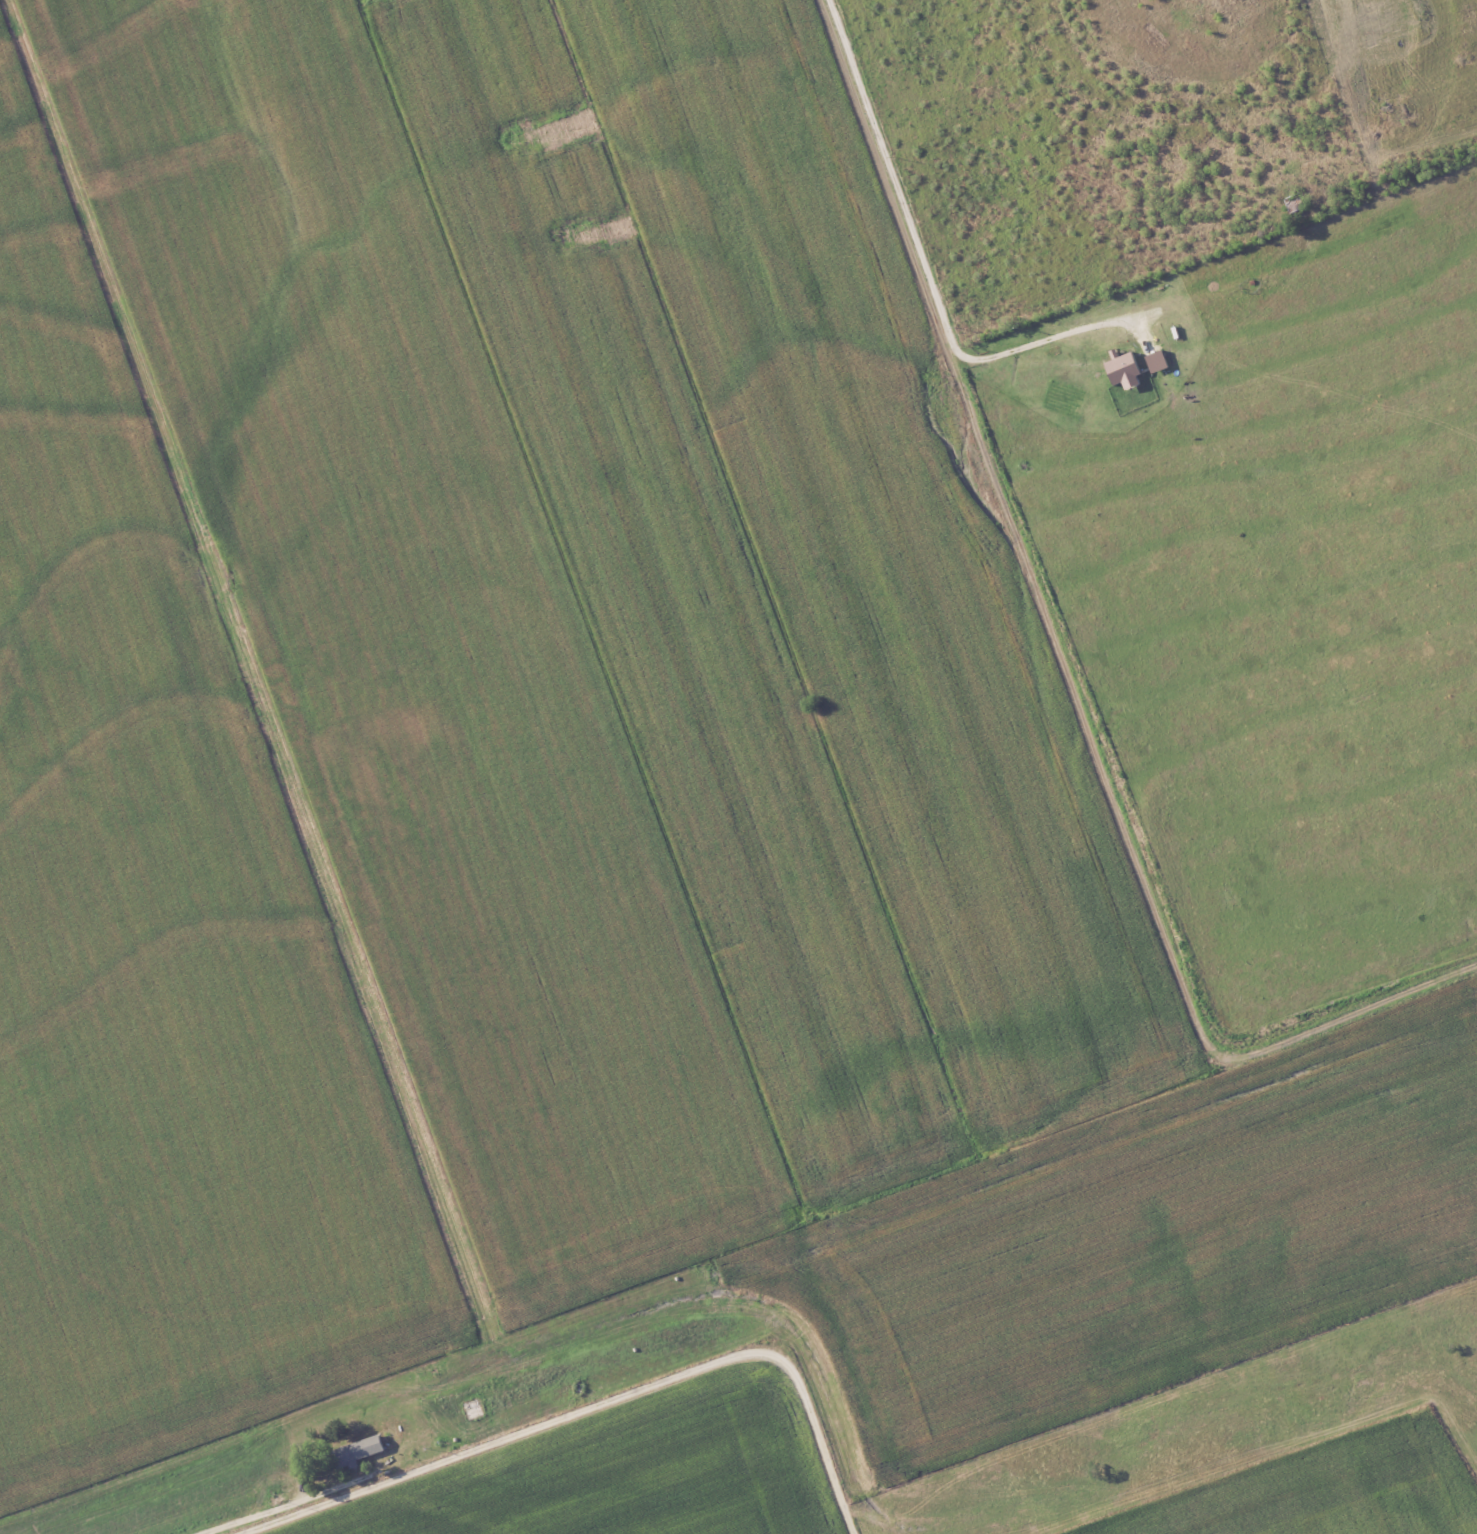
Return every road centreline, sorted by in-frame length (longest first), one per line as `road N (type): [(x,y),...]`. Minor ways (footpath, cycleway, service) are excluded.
road 1 (residential): [(838,1494),(804,1404),(771,1360),(729,1358),(250,1533)]

